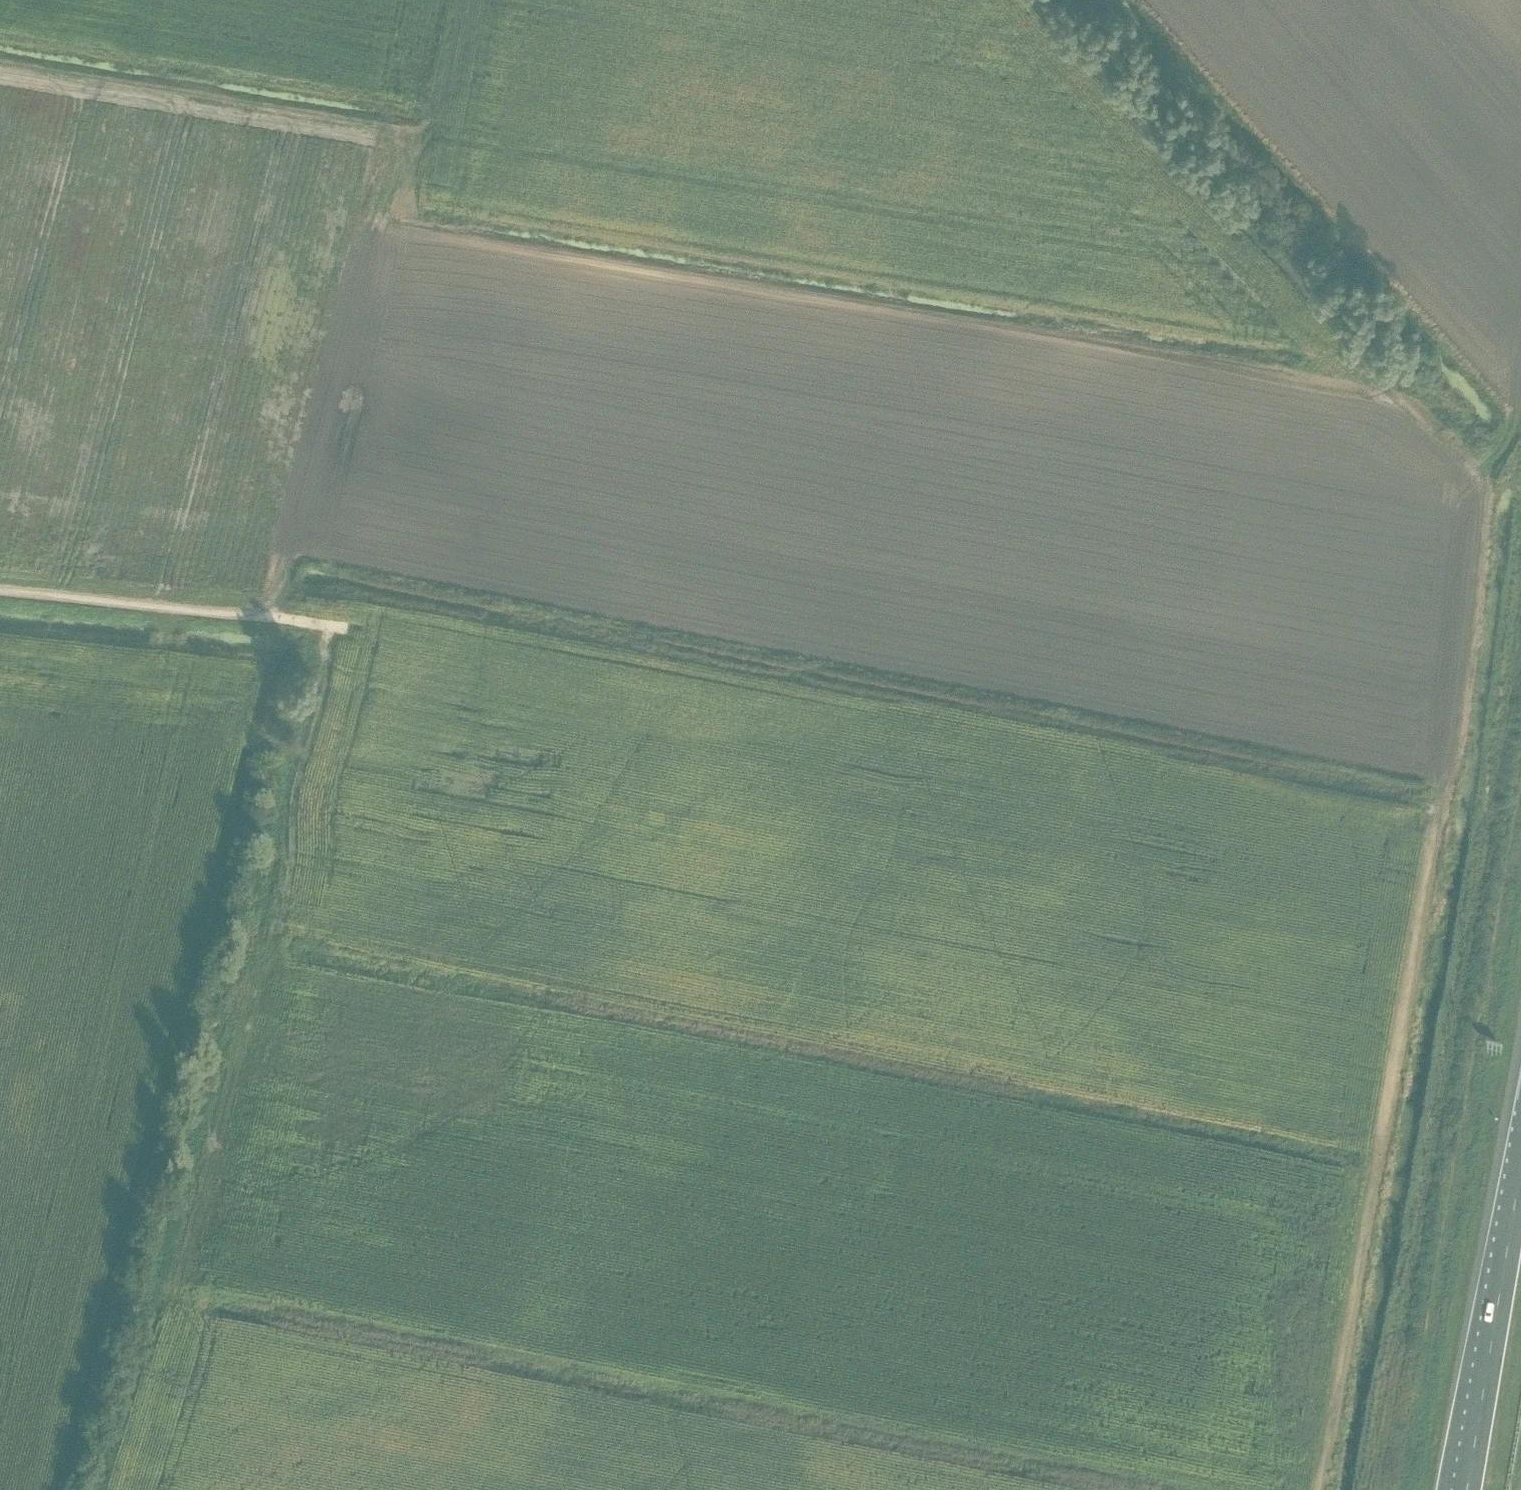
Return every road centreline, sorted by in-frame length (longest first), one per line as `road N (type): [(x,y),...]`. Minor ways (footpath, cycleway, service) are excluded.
road 1 (motorway): [(1520,1162),(1466,1489)]
road 2 (track): [(0,588),(314,622)]

